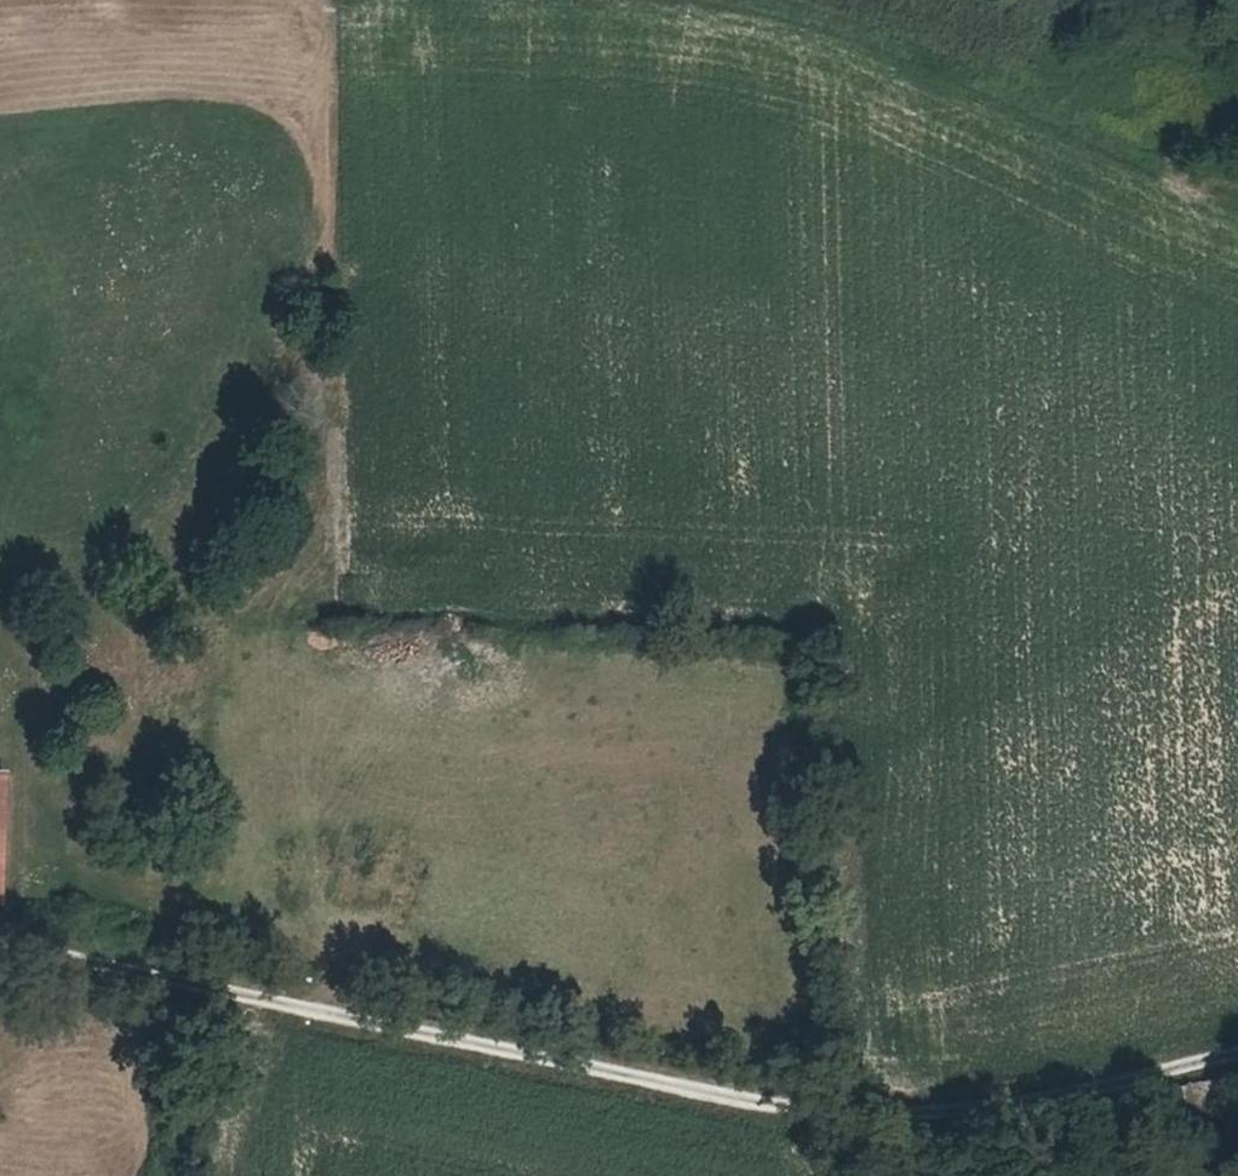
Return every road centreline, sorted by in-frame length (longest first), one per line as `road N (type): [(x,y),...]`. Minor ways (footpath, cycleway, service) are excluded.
road 1 (unclassified): [(0,943),(197,996),(749,1105),(887,1119),(1237,1055)]

